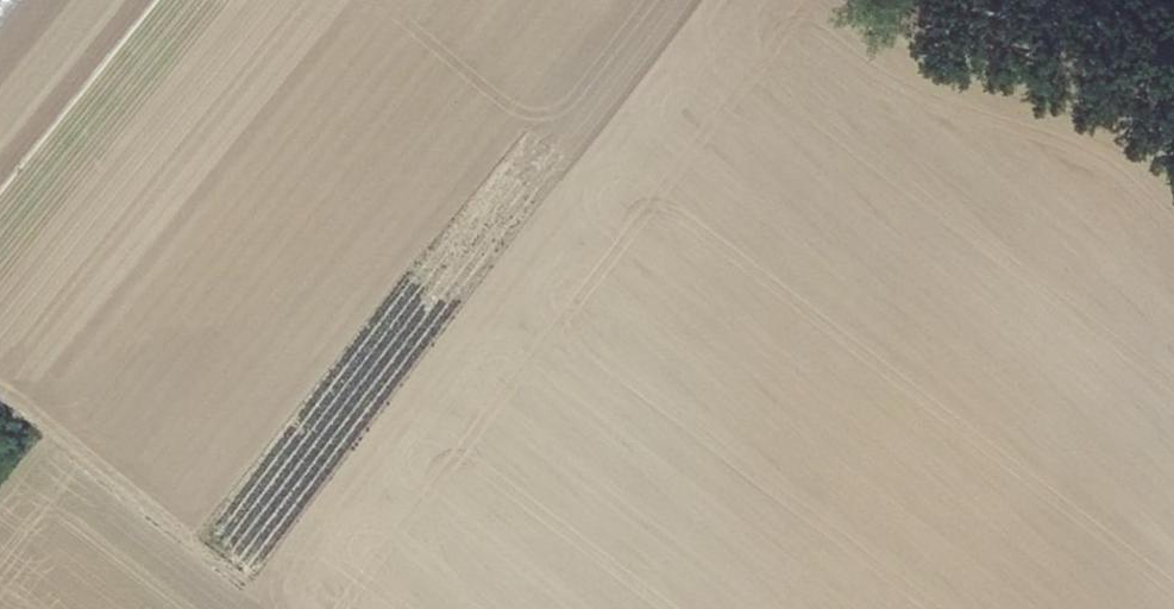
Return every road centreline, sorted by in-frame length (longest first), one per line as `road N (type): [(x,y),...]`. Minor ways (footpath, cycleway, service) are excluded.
road 1 (unclassified): [(981,0),(1122,51),(1173,83)]

